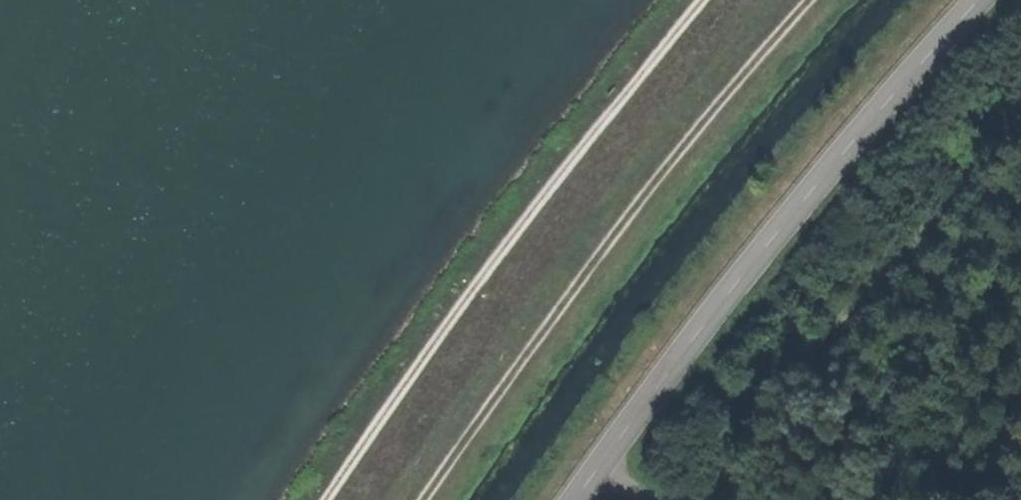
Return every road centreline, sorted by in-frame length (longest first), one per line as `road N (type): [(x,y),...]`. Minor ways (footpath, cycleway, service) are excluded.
road 1 (track): [(705,0),(541,185),(341,437),(306,499)]
road 2 (tertiary): [(977,0),(763,240),(579,499)]
road 3 (track): [(822,0),(569,294),(434,499)]

